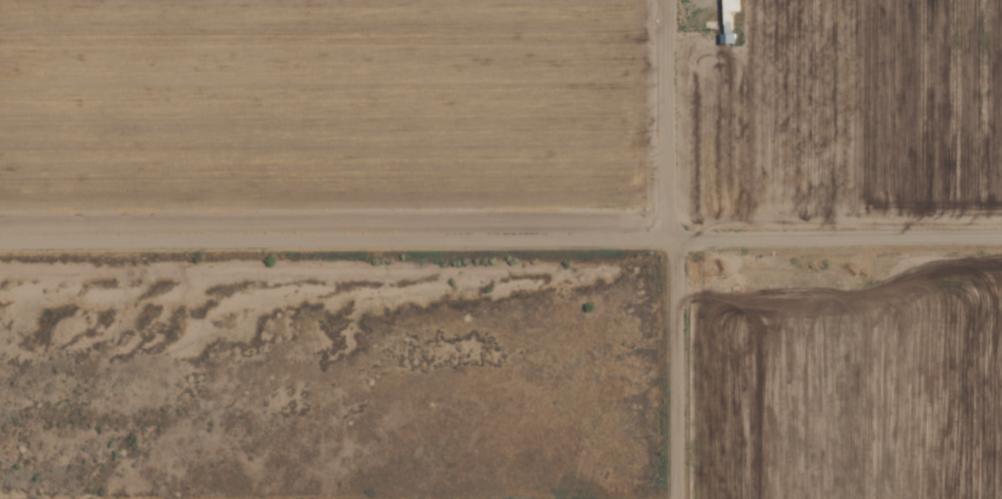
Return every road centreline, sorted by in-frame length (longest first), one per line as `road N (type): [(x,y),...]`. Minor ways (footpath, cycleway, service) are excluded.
road 1 (residential): [(659,214),(0,214)]
road 2 (residential): [(0,485),(654,461)]
road 3 (residential): [(654,498),(660,0)]
road 4 (residential): [(1001,213),(659,214)]

